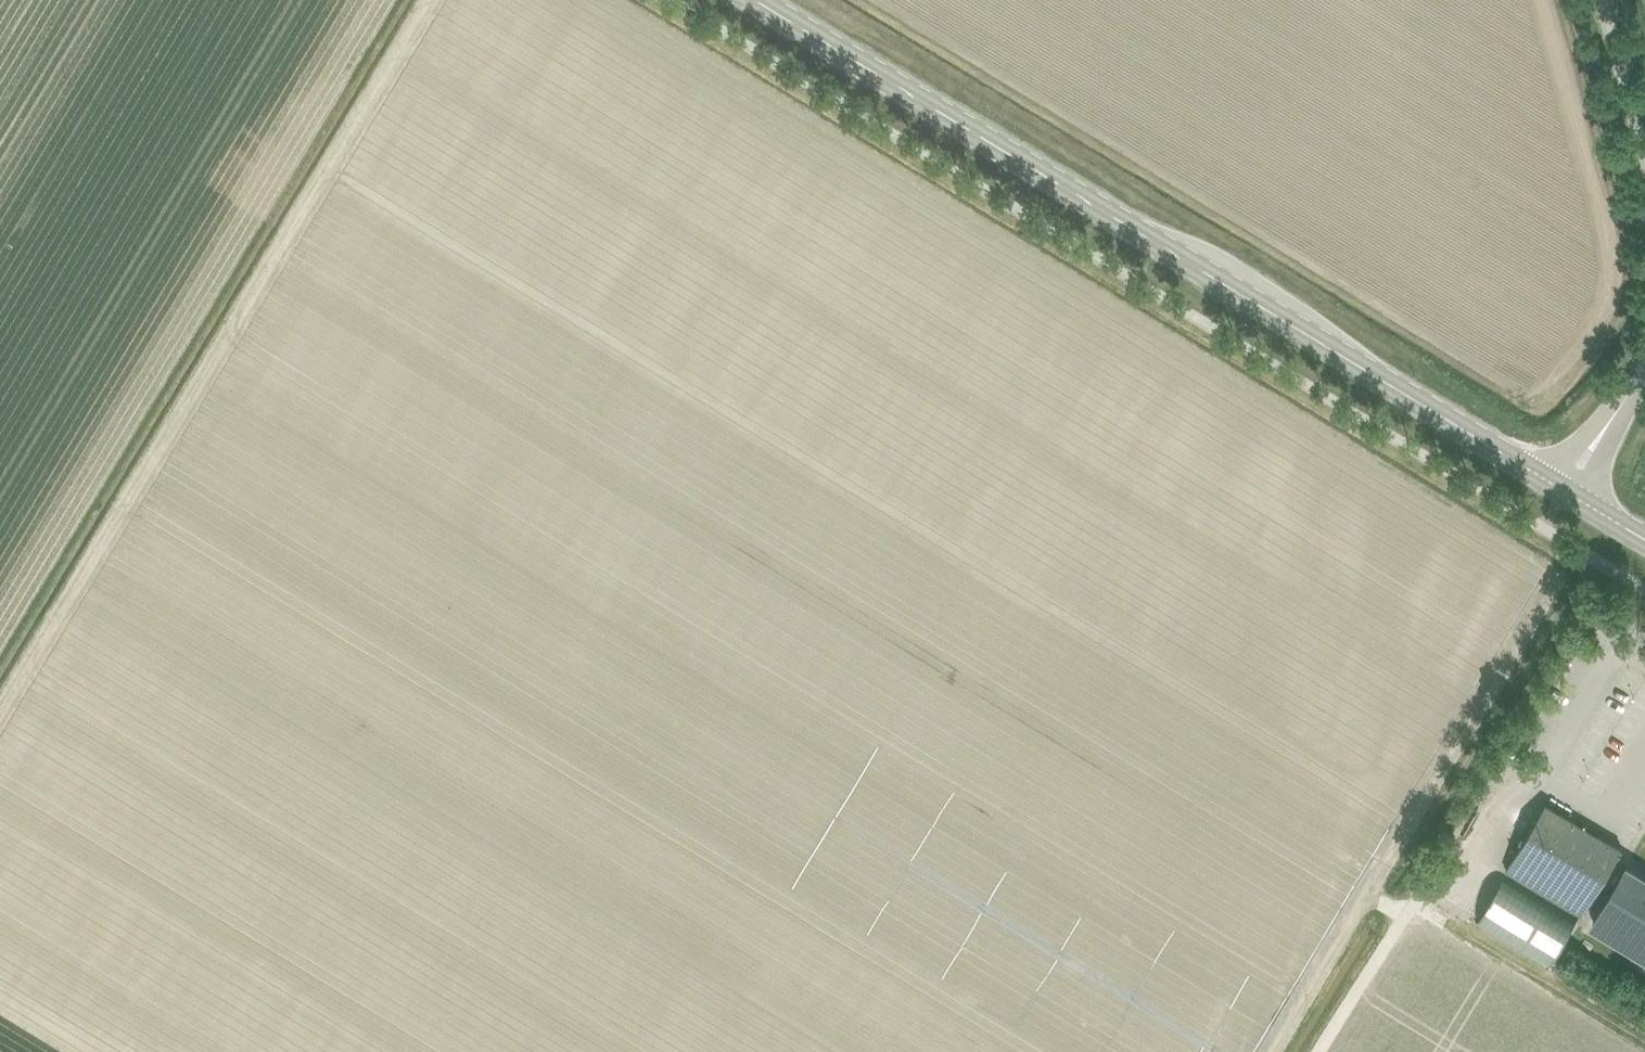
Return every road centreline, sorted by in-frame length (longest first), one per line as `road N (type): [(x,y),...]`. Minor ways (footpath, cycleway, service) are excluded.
road 1 (primary): [(1548,481),(758,0)]
road 2 (track): [(1322,1051),(1422,896)]
road 3 (unclassified): [(1644,160),(1601,0)]

